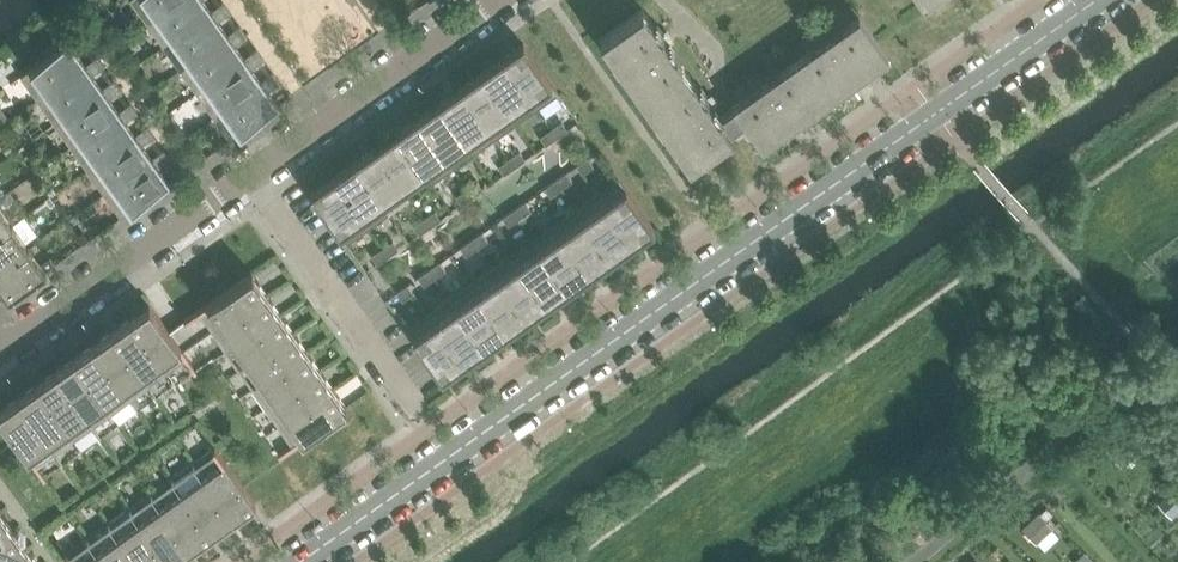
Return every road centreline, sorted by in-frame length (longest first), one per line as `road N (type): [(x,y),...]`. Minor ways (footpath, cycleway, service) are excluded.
road 1 (tertiary): [(300,561),(1096,0)]
road 2 (residential): [(0,354),(252,175)]
road 3 (residential): [(252,175),(499,0)]
road 4 (residential): [(252,175),(421,416)]

